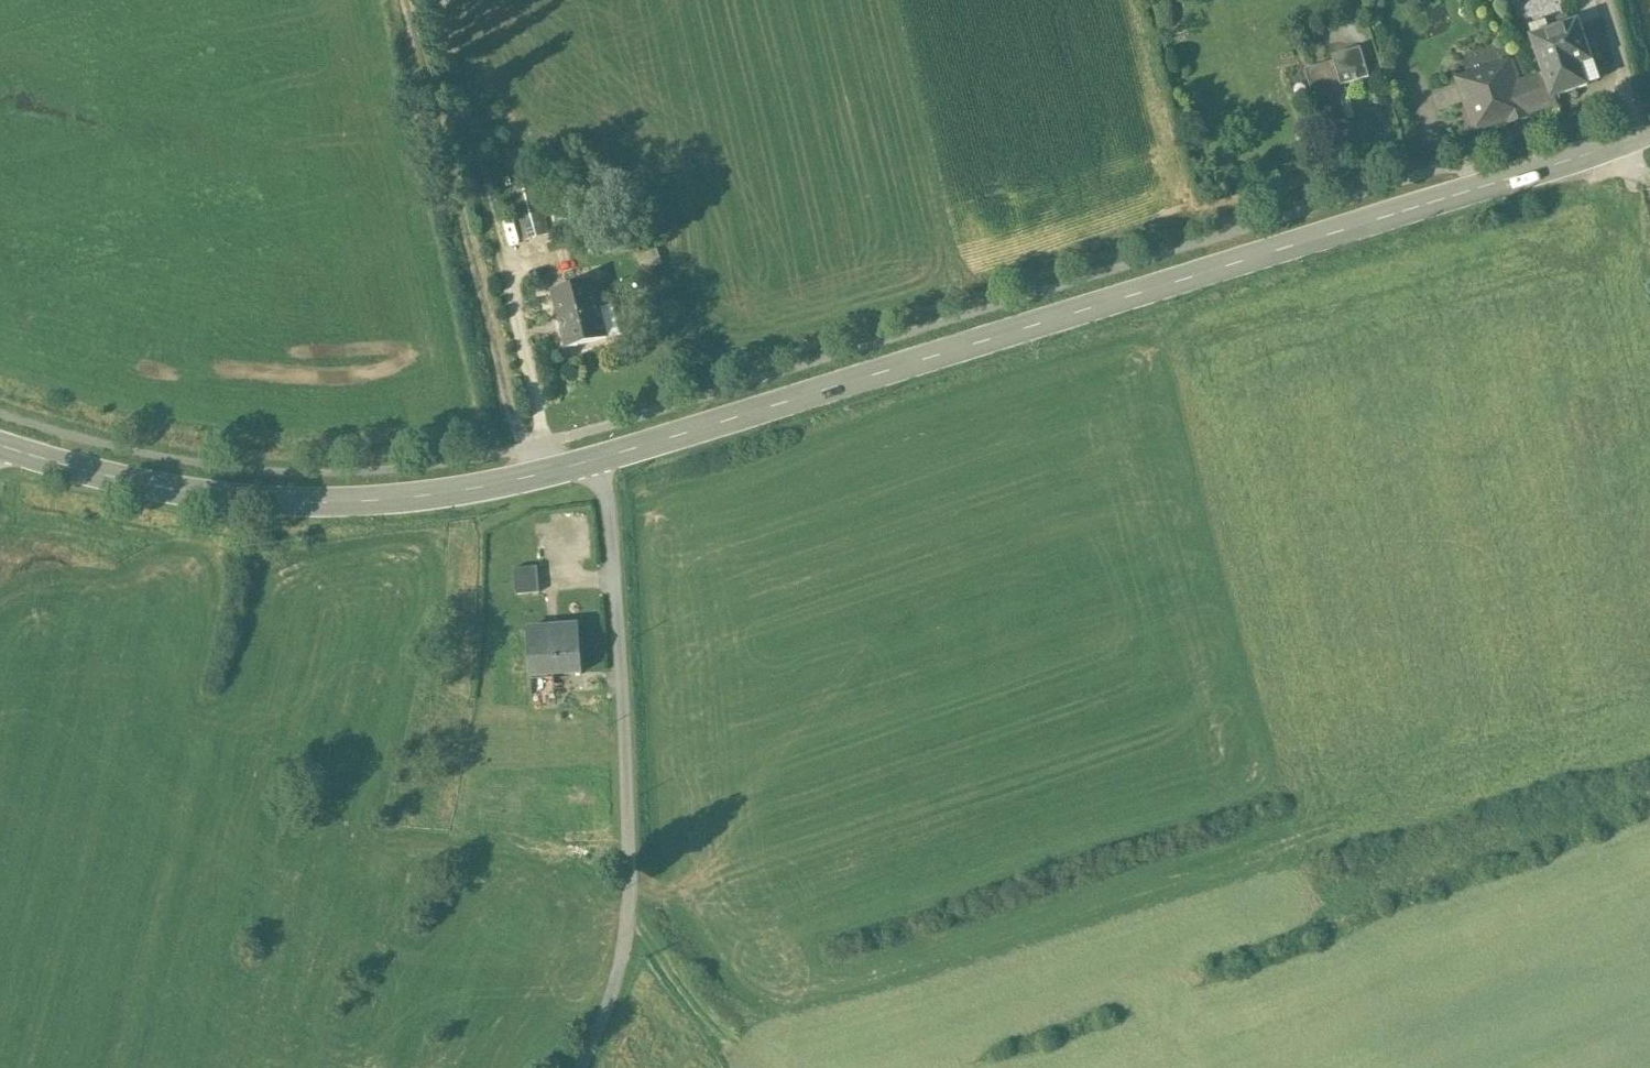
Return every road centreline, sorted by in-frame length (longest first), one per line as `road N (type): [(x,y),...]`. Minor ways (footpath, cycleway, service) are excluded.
road 1 (tertiary): [(598,460),(1649,138)]
road 2 (unclassified): [(583,1067),(631,940),(637,883),(630,721),(598,460)]
road 3 (tertiary): [(0,447),(170,491),(312,503),(466,490),(598,460)]
road 4 (track): [(405,0),(528,478)]

